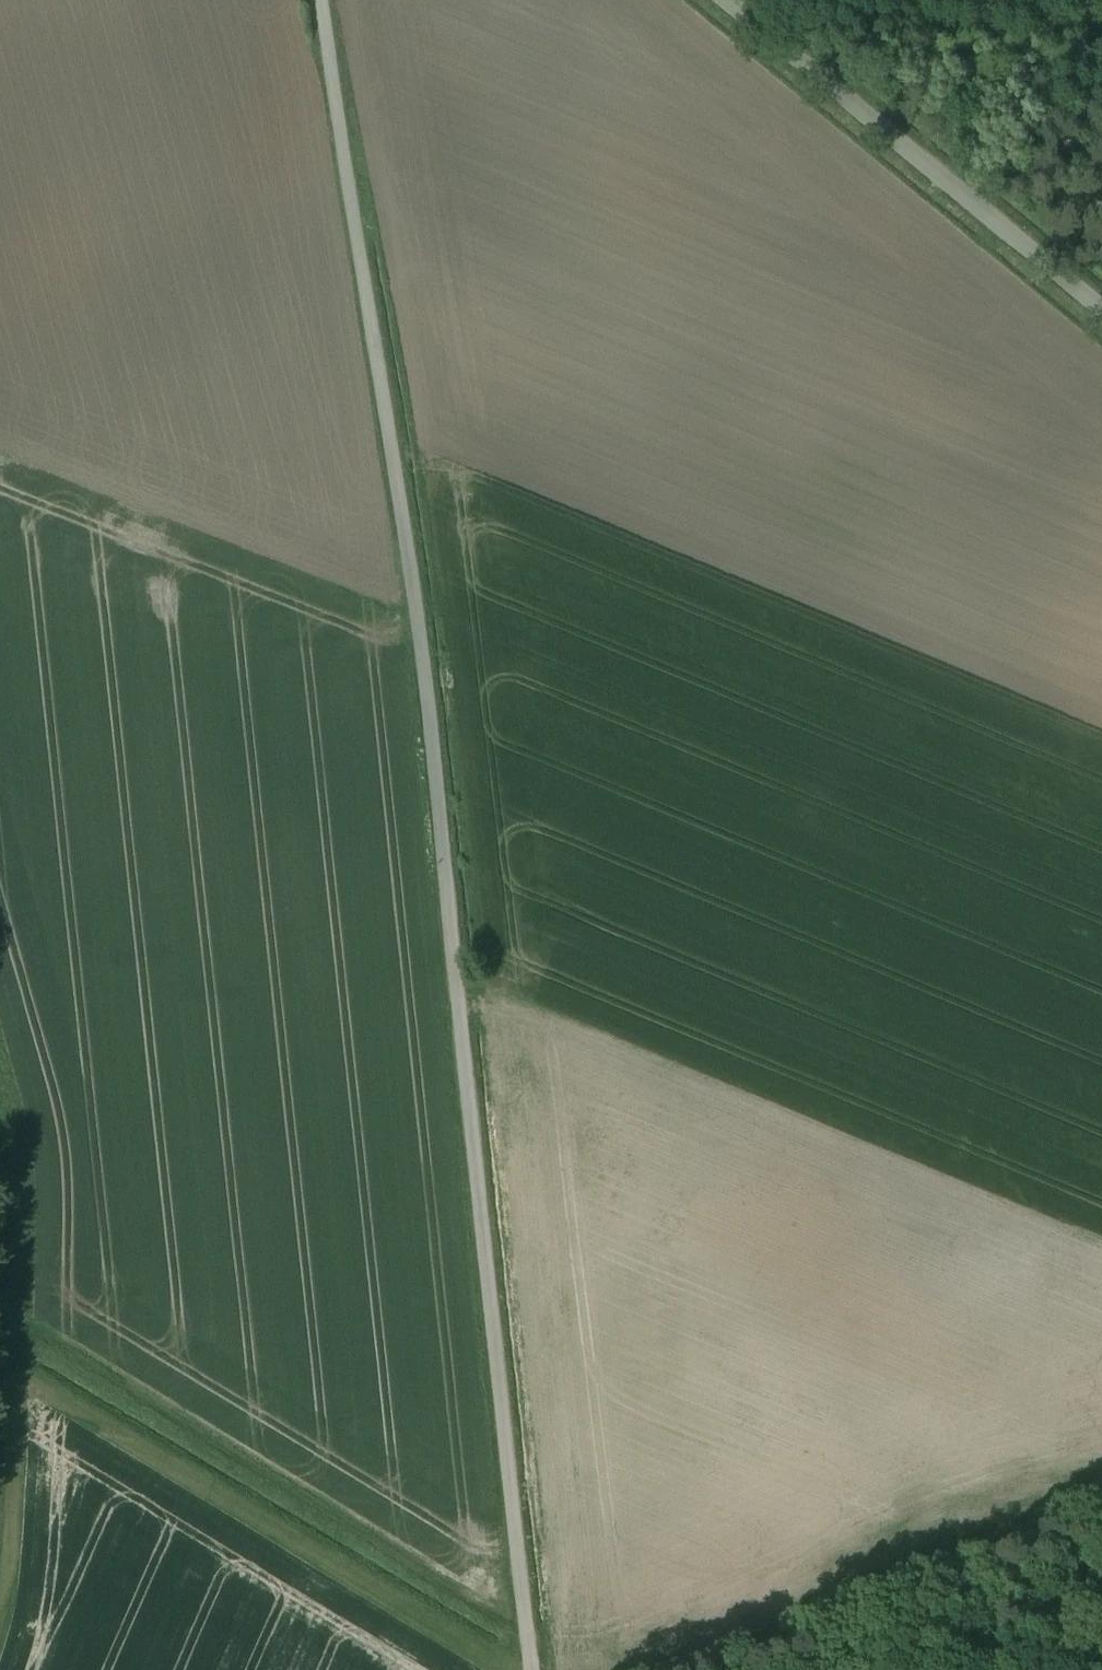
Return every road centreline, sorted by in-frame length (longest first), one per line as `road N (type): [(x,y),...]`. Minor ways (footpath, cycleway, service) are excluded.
road 1 (track): [(319,0),(415,614),(529,1669)]
road 2 (tertiary): [(1101,313),(723,0)]

